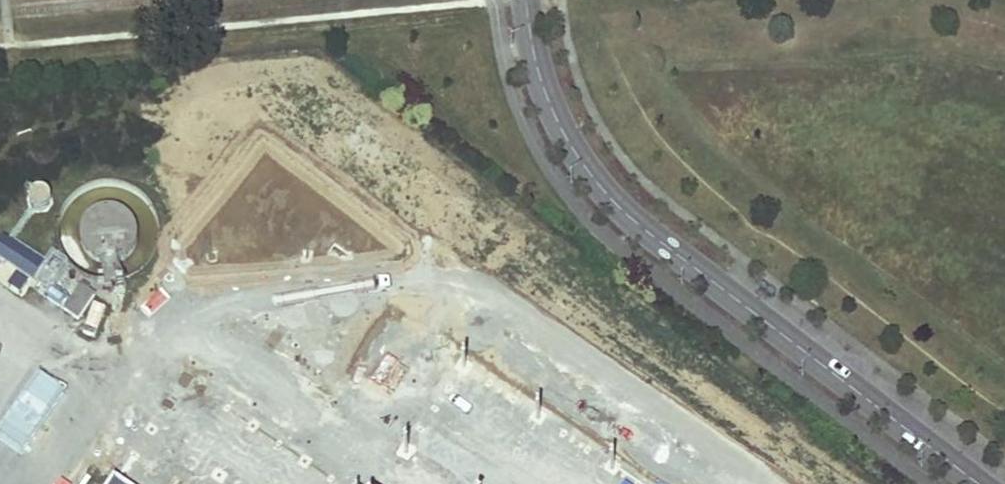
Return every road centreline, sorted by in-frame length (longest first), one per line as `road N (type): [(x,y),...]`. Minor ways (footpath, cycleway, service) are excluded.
road 1 (tertiary): [(526,0),(554,113),(586,169),(624,212),(979,483)]

